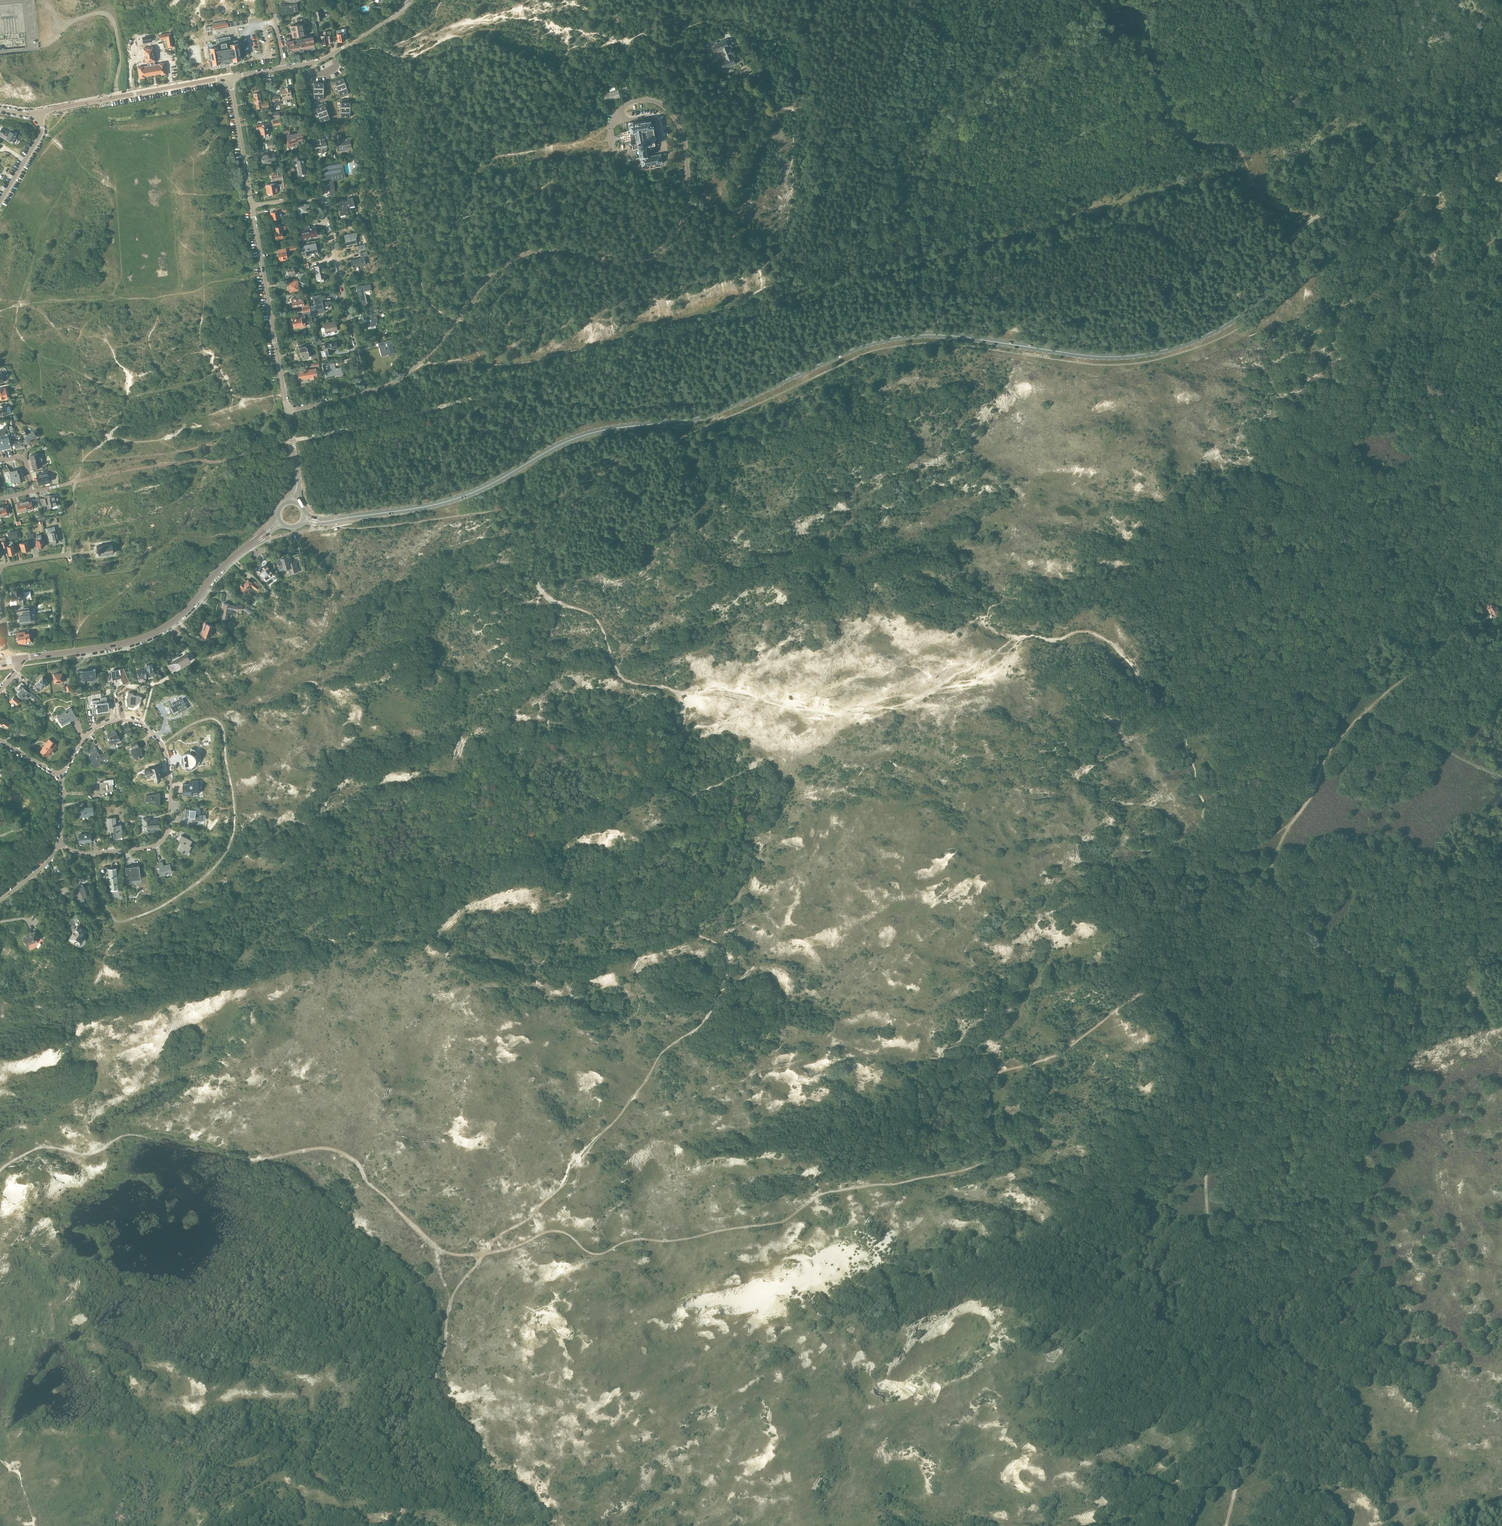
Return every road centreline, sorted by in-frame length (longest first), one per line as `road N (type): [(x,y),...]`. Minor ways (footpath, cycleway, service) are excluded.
road 1 (secondary): [(304,519),(454,499),(579,436),(709,414),(847,351),(898,338),(946,336),(1106,357),(1176,347),(1249,309),(1420,170),(1501,137)]
road 2 (residential): [(58,776),(94,729),(126,721),(160,741),(170,788),(168,825),(157,845),(88,853),(59,845)]
road 3 (secondary): [(20,659),(159,631),(234,556),(282,523)]
road 4 (residential): [(365,392),(321,202),(252,206)]
road 5 (residential): [(252,206),(287,410)]
road 6 (residential): [(40,112),(230,77)]
road 7 (residential): [(230,77),(319,60),(403,9)]
road 8 (residential): [(230,77),(252,206)]

